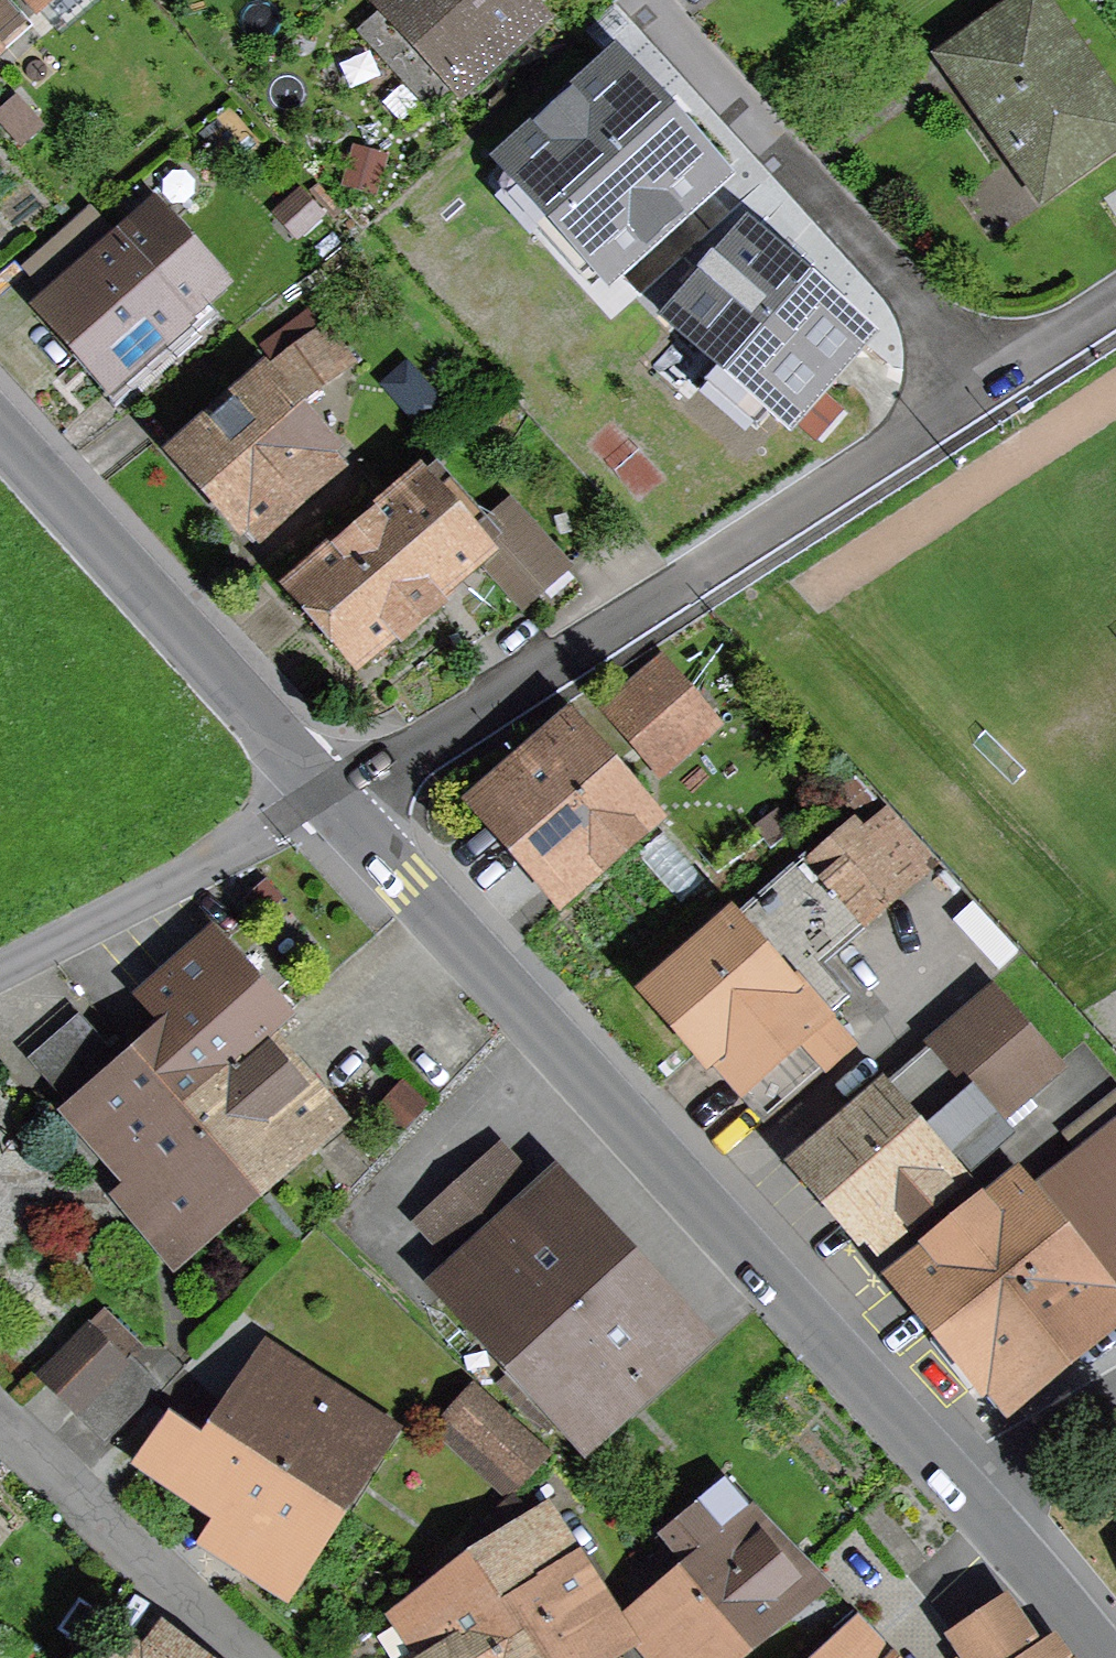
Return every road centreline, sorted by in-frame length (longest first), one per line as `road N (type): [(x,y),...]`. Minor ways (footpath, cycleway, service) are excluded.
road 1 (tertiary): [(340,814),(990,1525)]
road 2 (residential): [(988,387),(340,814)]
road 3 (residential): [(988,387),(638,0)]
road 4 (tertiary): [(0,446),(305,778)]
road 5 (residential): [(0,978),(231,856),(305,778)]
road 6 (residential): [(225,1657),(0,1429)]
road 7 (tertiary): [(990,1525),(1096,1657)]
road 8 (residential): [(1115,306),(988,387)]
road 9 (residential): [(990,1525),(1115,1441)]

